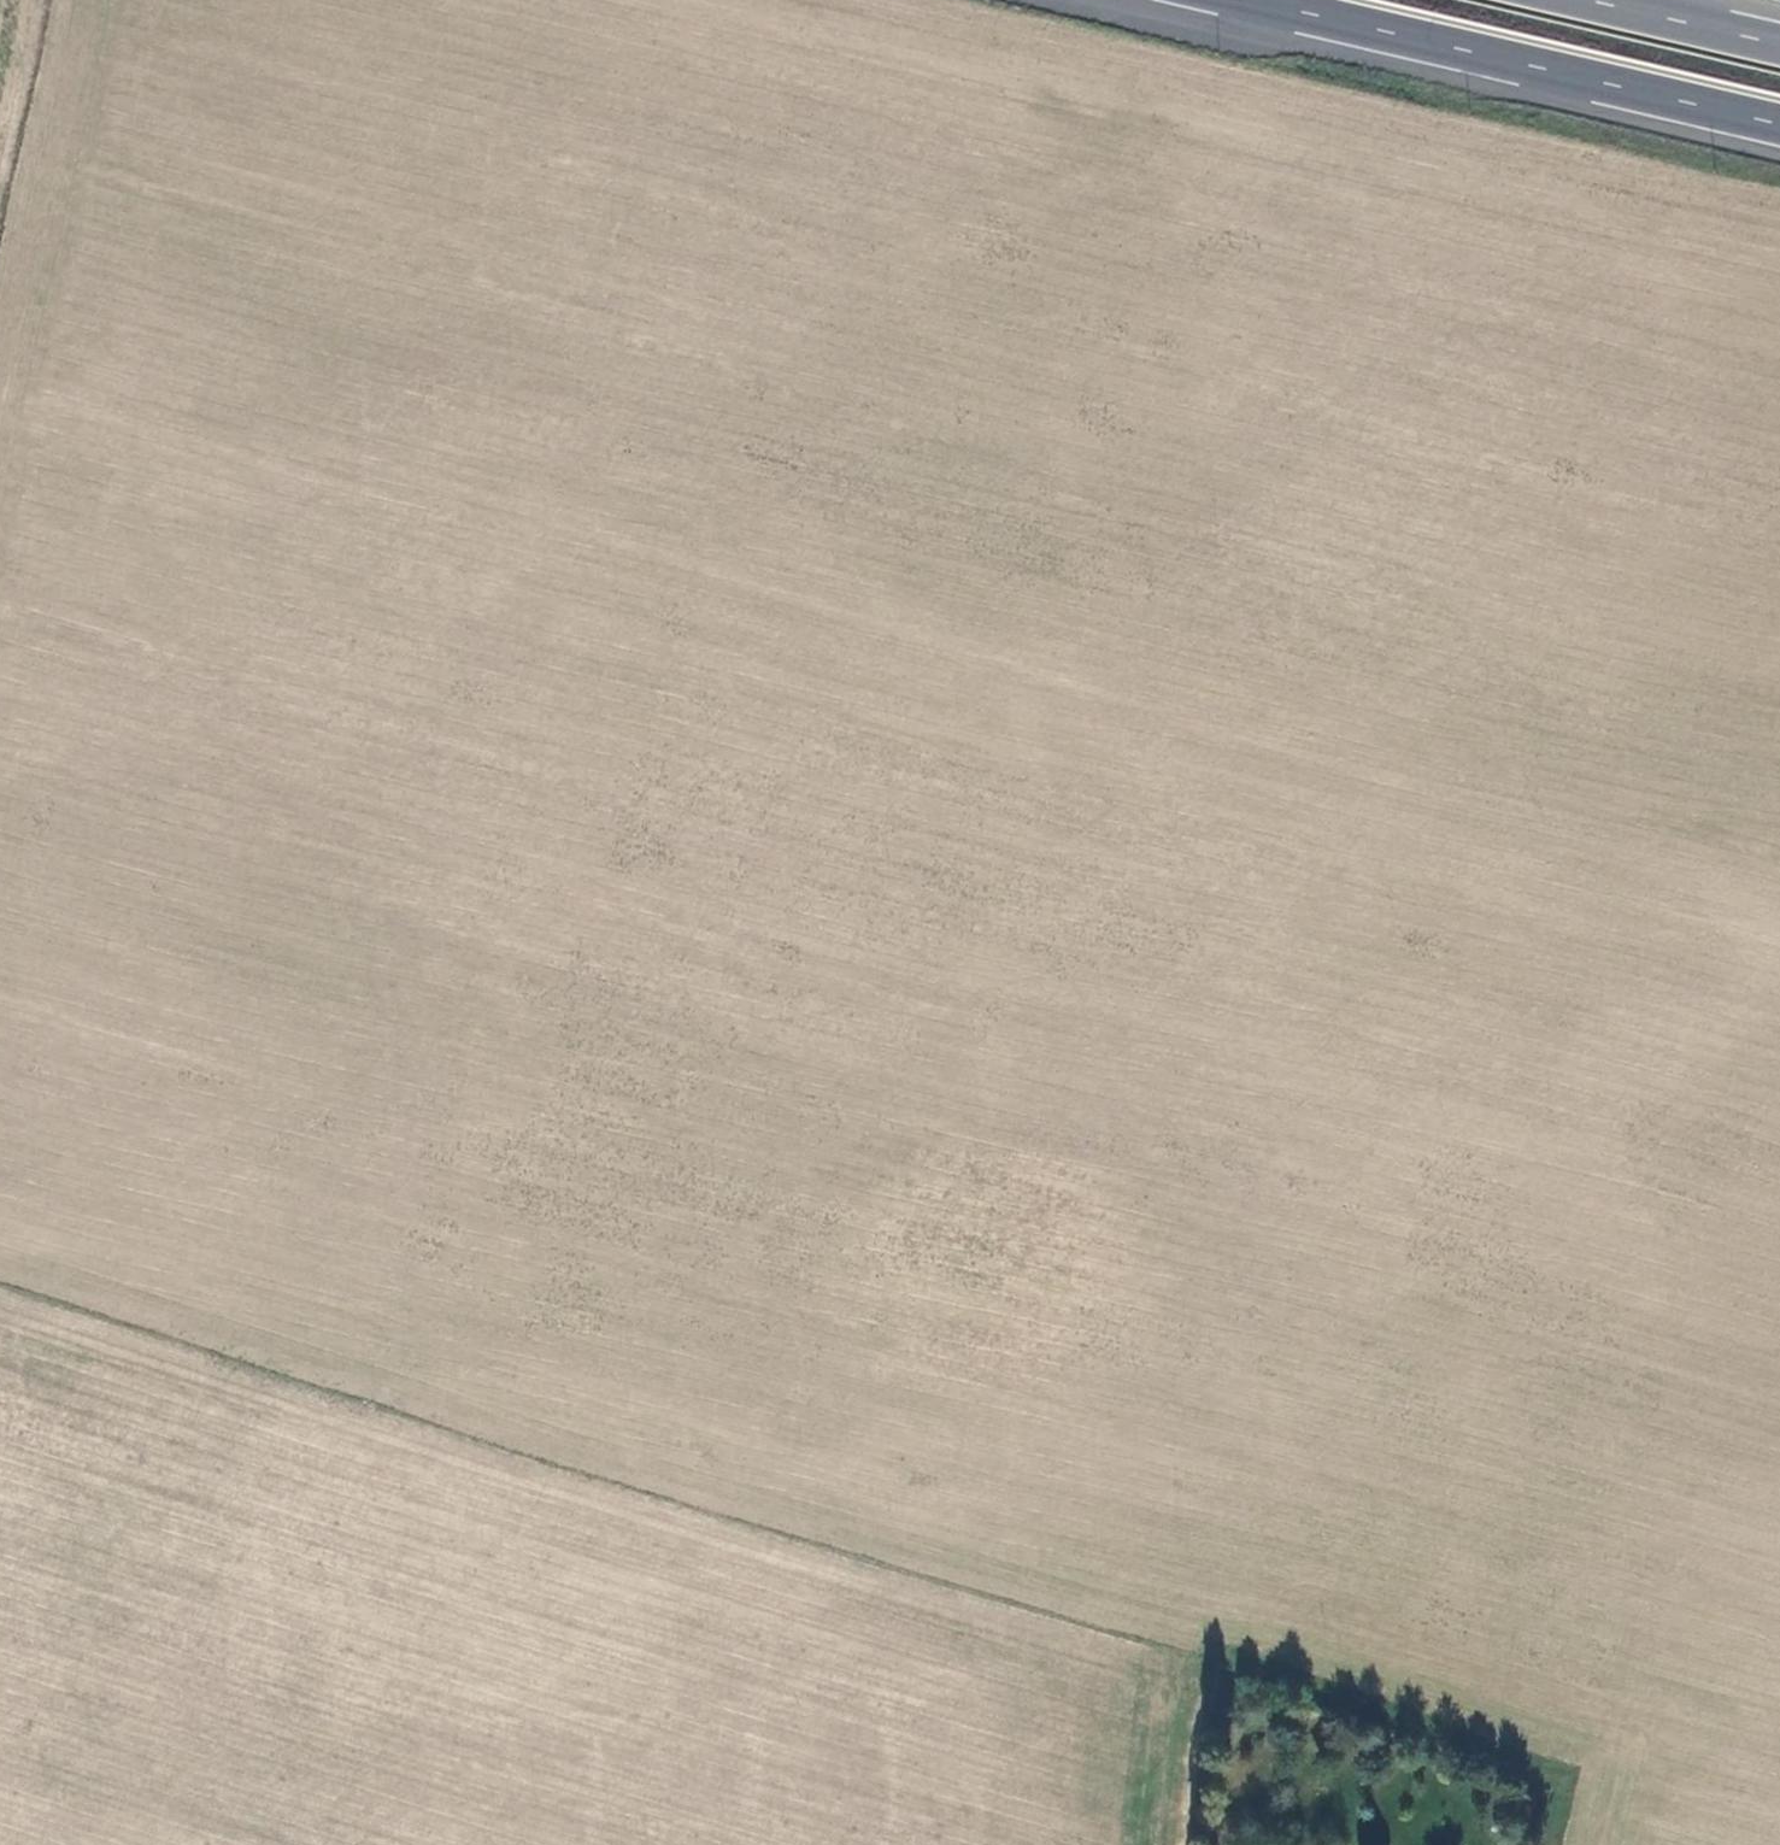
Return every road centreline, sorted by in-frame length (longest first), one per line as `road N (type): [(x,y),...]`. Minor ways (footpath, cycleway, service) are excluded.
road 1 (trunk): [(1253,0),(1779,123)]
road 2 (trunk): [(1779,44),(1594,0)]

